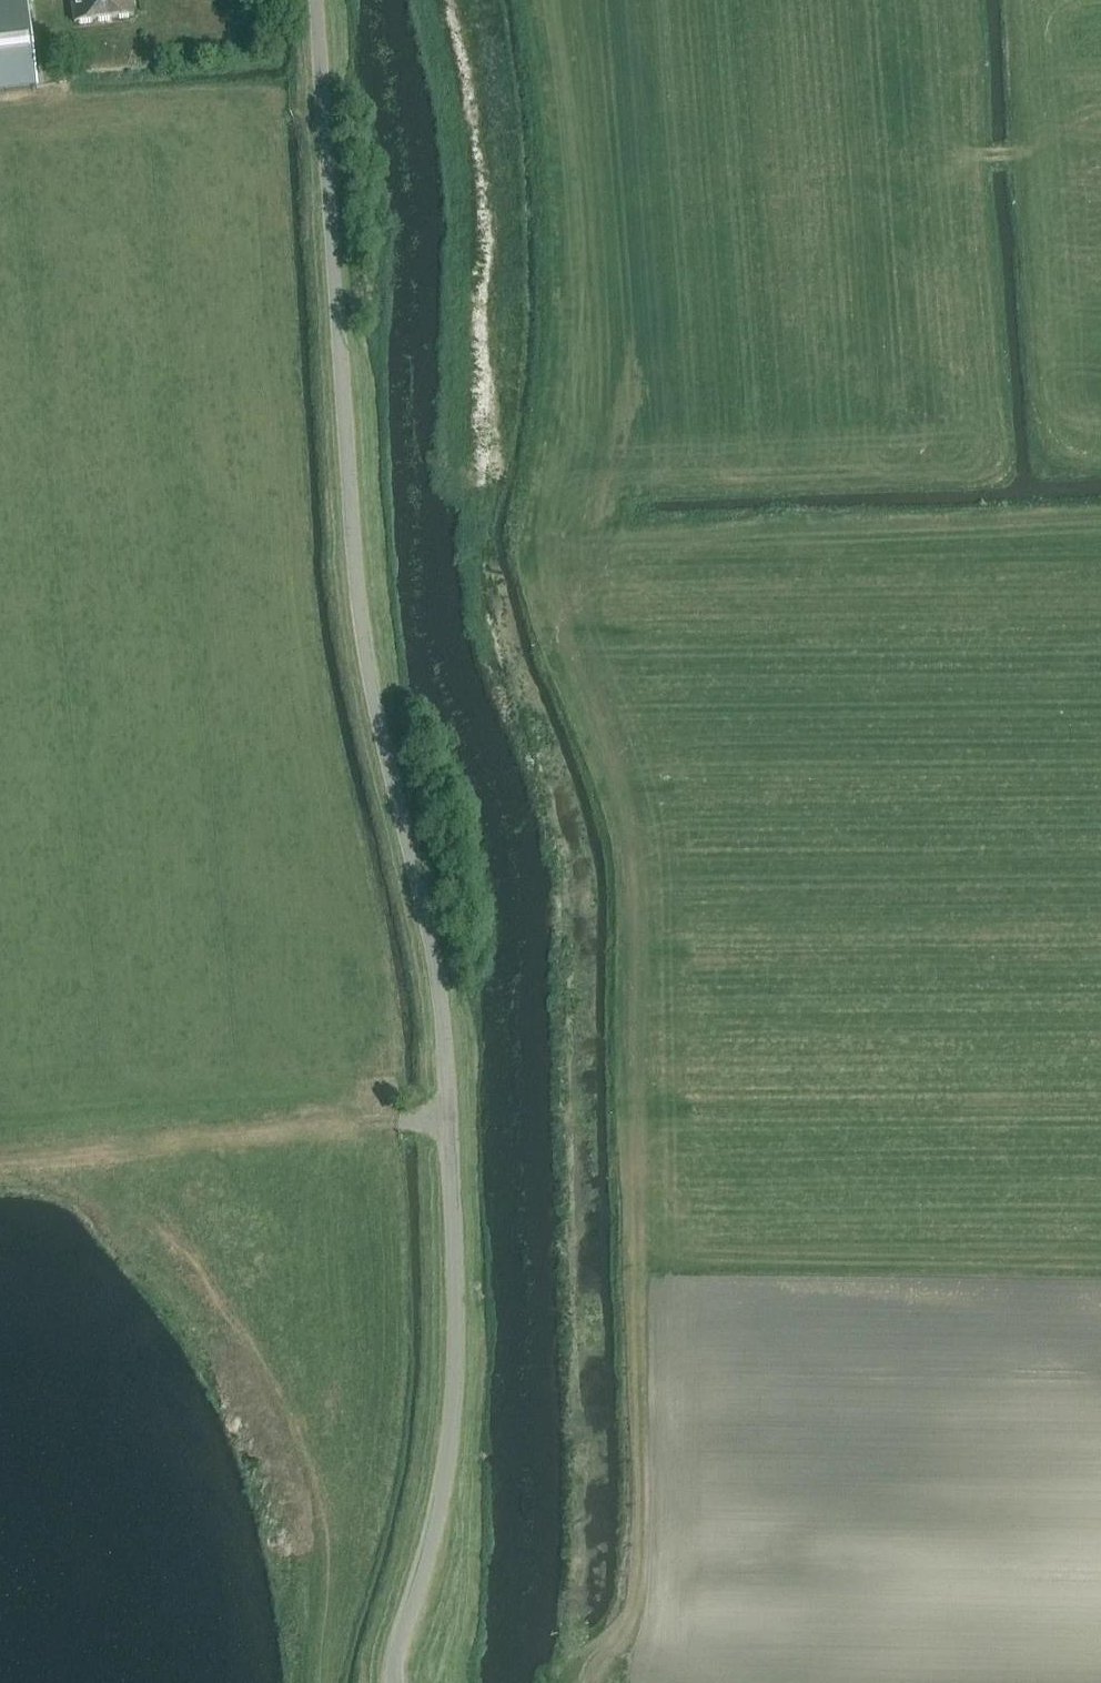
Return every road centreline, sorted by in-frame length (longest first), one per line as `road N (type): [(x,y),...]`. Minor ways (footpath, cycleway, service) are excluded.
road 1 (unclassified): [(395,1682),(447,1456),(455,1264),(434,967),(358,603),(317,0)]

